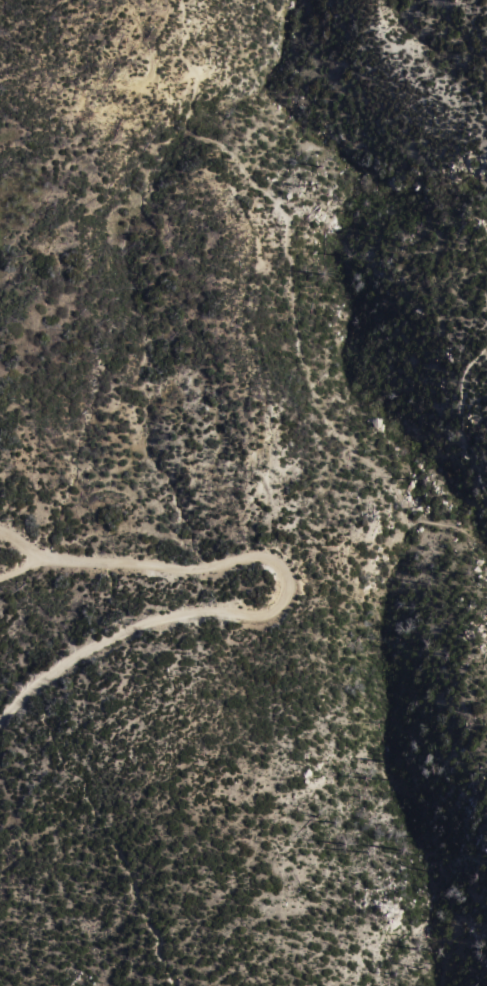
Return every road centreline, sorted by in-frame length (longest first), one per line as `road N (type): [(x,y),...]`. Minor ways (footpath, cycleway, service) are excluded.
road 1 (track): [(0,719),(137,634),(263,618),(289,594),(279,564),(193,569),(48,557),(0,534)]
road 2 (track): [(131,0),(154,59),(144,85),(93,89),(25,245),(0,280)]

